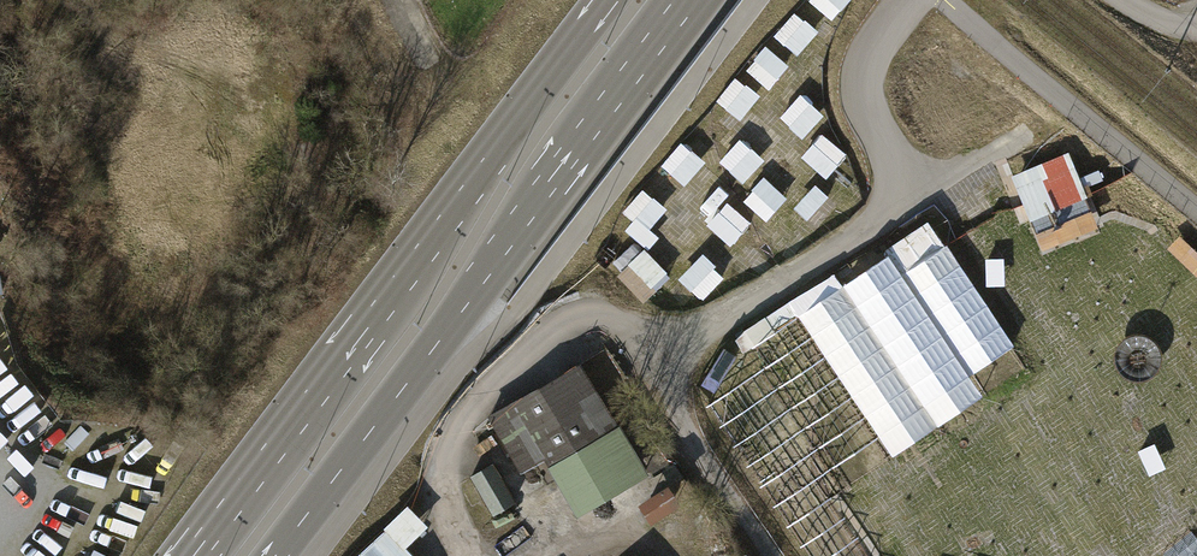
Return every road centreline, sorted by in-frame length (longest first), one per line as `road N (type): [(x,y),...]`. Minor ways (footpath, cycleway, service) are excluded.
road 1 (secondary): [(275,555),(697,0)]
road 2 (secondary): [(610,0),(190,555)]
road 3 (unclassified): [(781,555),(645,357),(921,193)]
road 4 (unclassified): [(907,0),(863,66),(860,105),(874,139),(921,193)]

